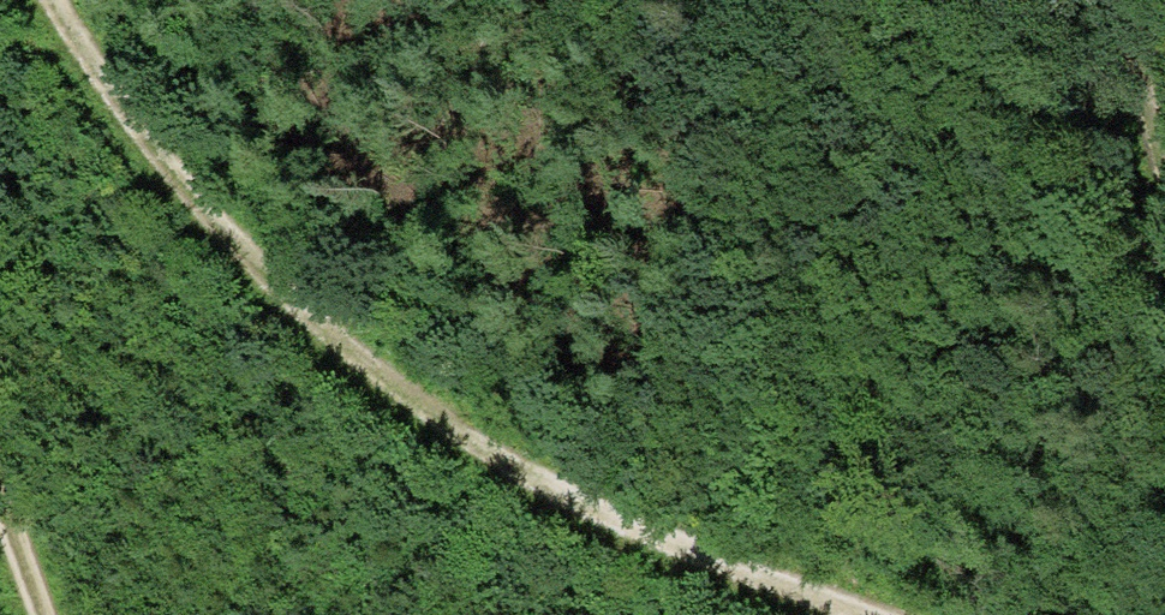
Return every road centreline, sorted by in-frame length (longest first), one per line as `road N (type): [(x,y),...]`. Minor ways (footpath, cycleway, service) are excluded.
road 1 (track): [(50,0),(181,207),(375,393),(690,565),(859,614)]
road 2 (track): [(1107,0),(1125,147),(1164,224)]
road 3 (track): [(0,500),(36,614)]

